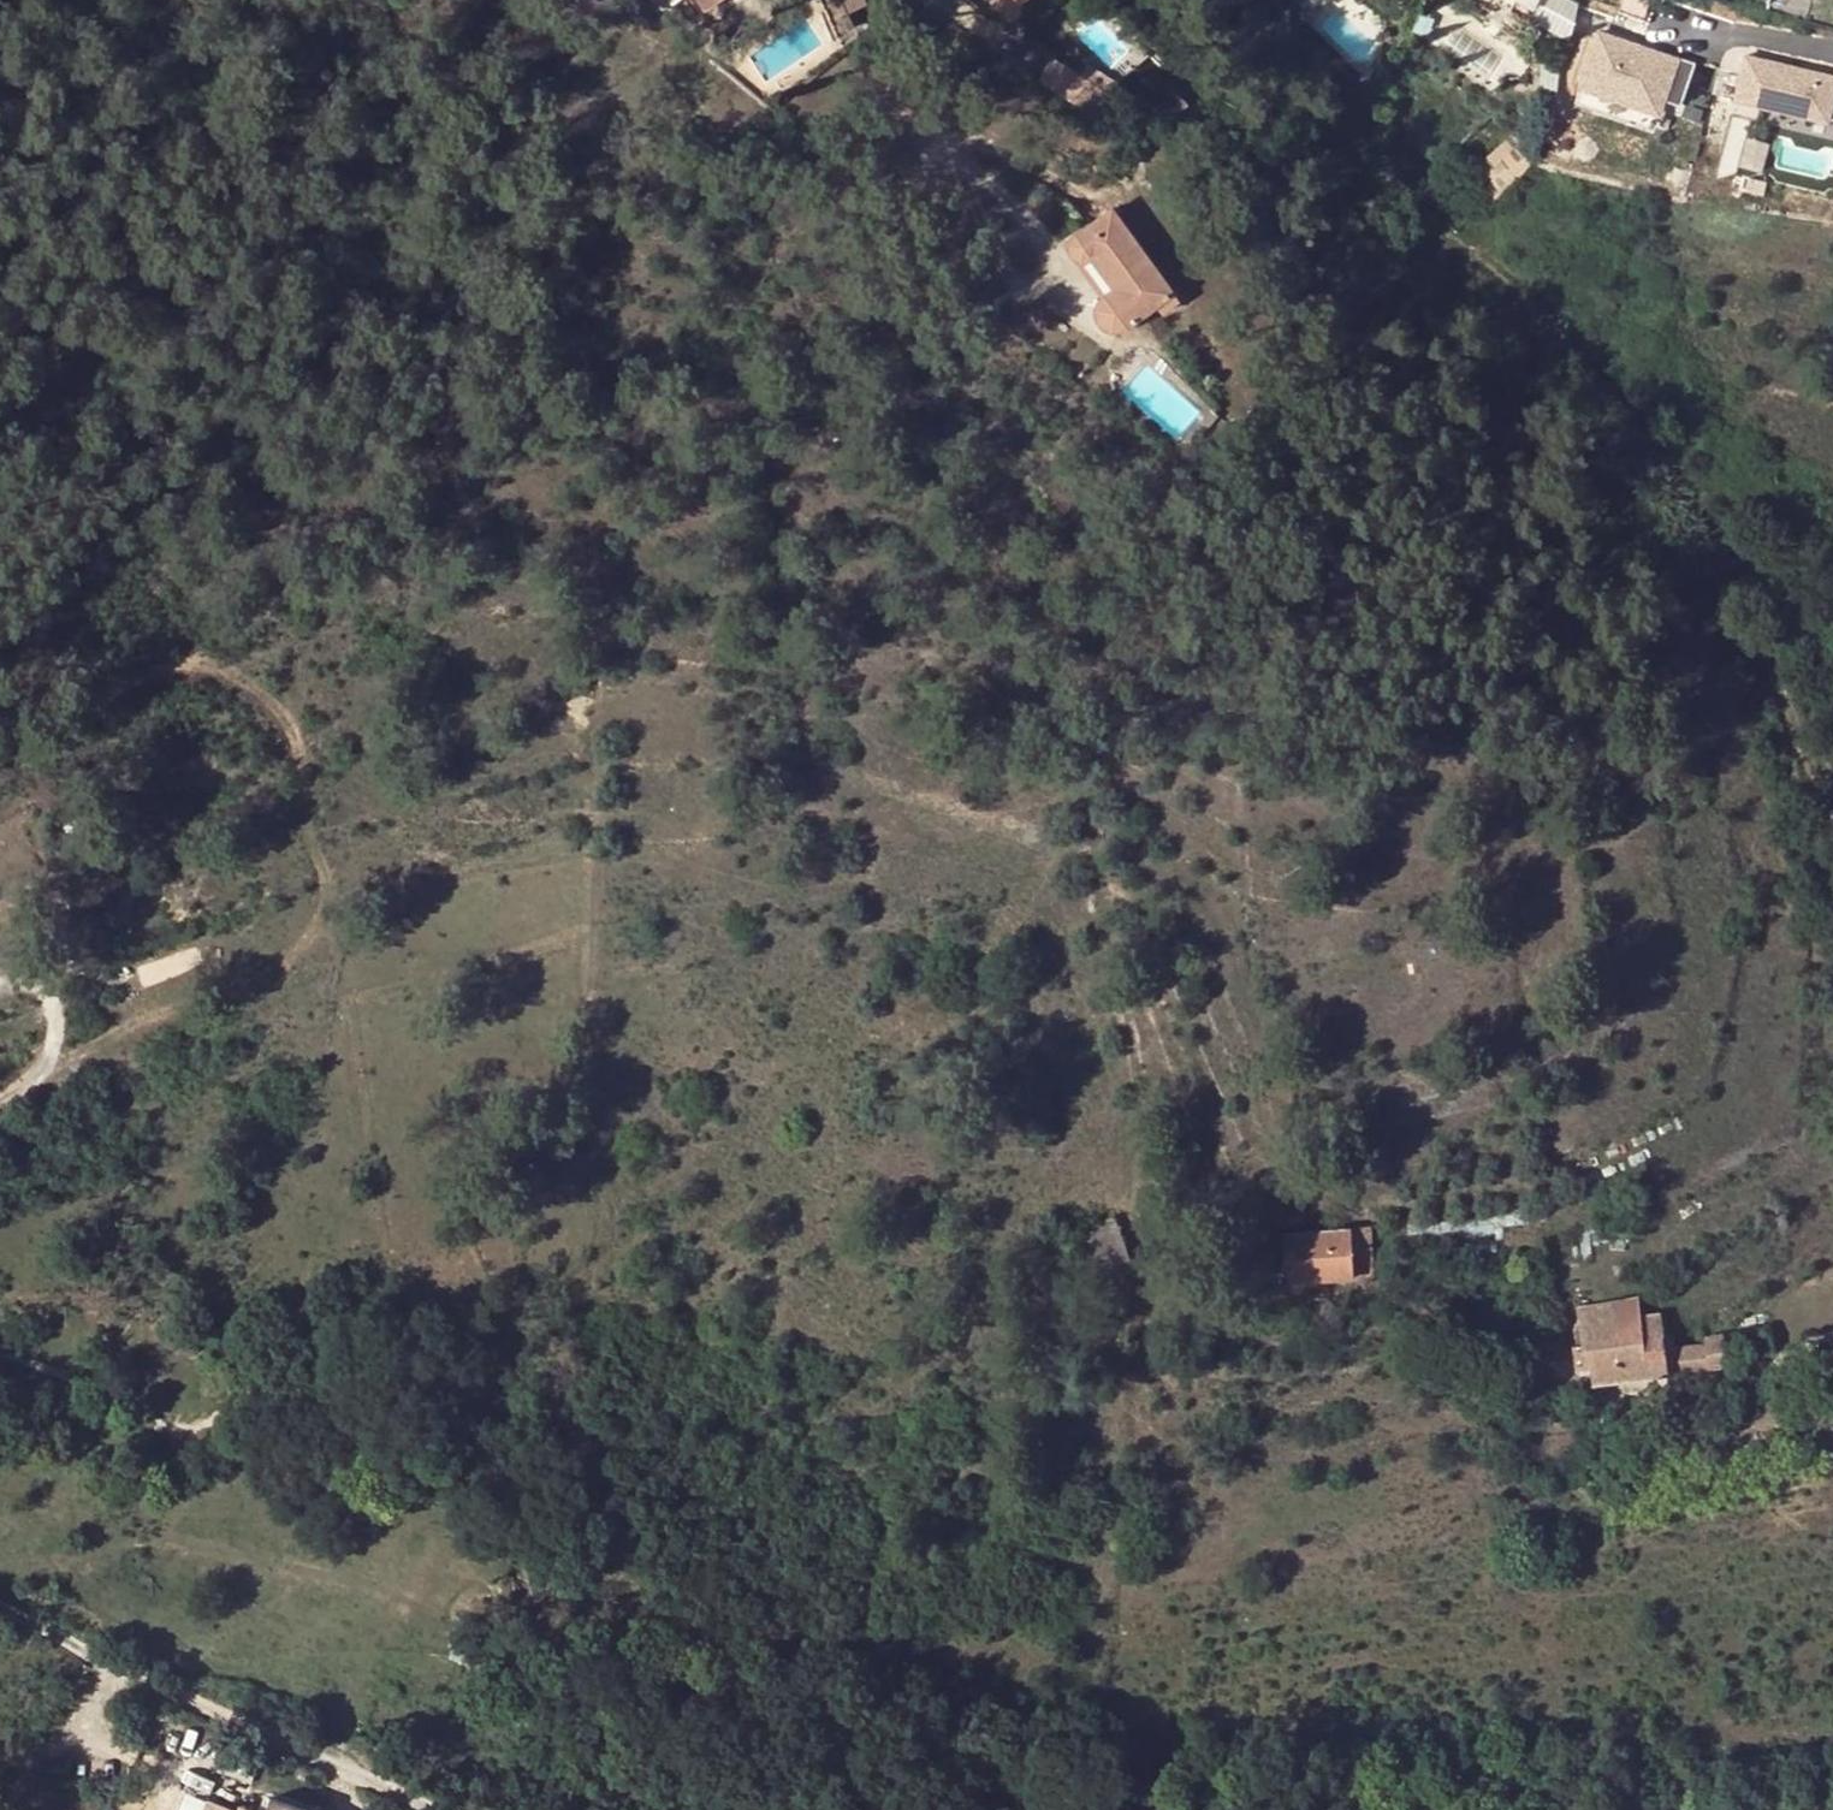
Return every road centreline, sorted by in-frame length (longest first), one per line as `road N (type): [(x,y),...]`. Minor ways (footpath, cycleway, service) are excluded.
road 1 (track): [(56,1060),(237,997),(283,973),(315,939),(327,893),(302,824),(302,759),(278,719),(196,674),(85,702),(0,746)]
road 2 (residential): [(435,1809),(128,1675)]
road 3 (track): [(103,524),(196,674)]

